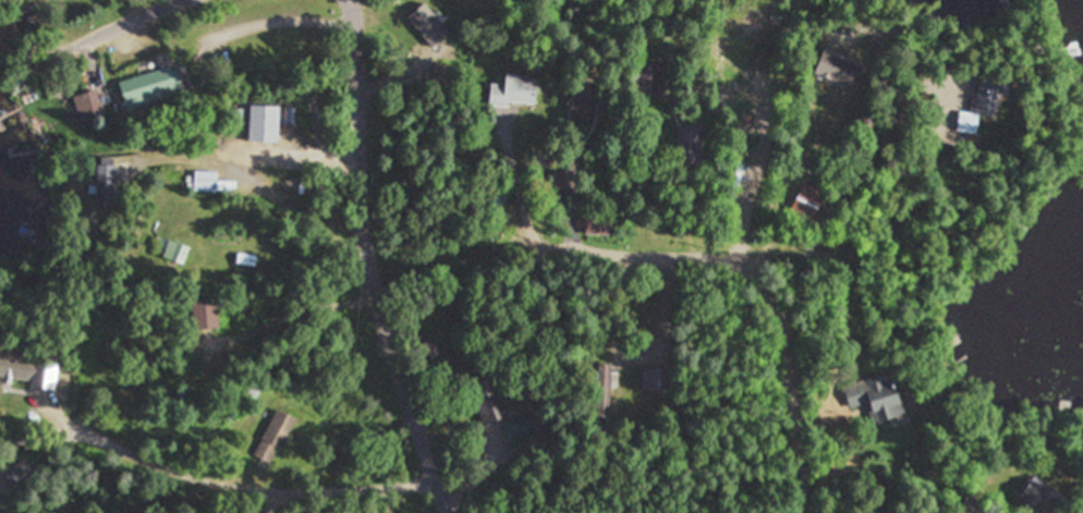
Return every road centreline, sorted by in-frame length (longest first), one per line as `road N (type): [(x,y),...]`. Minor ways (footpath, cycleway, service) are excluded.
road 1 (residential): [(455,512),(377,285),(358,0)]
road 2 (residential): [(818,512),(770,282),(731,255),(563,246),(527,223)]
road 3 (residential): [(443,480),(307,490),(195,477),(31,398),(0,397)]
road 4 (residential): [(822,512),(874,186),(906,85)]
road 5 (residential): [(180,0),(111,33),(38,52)]

